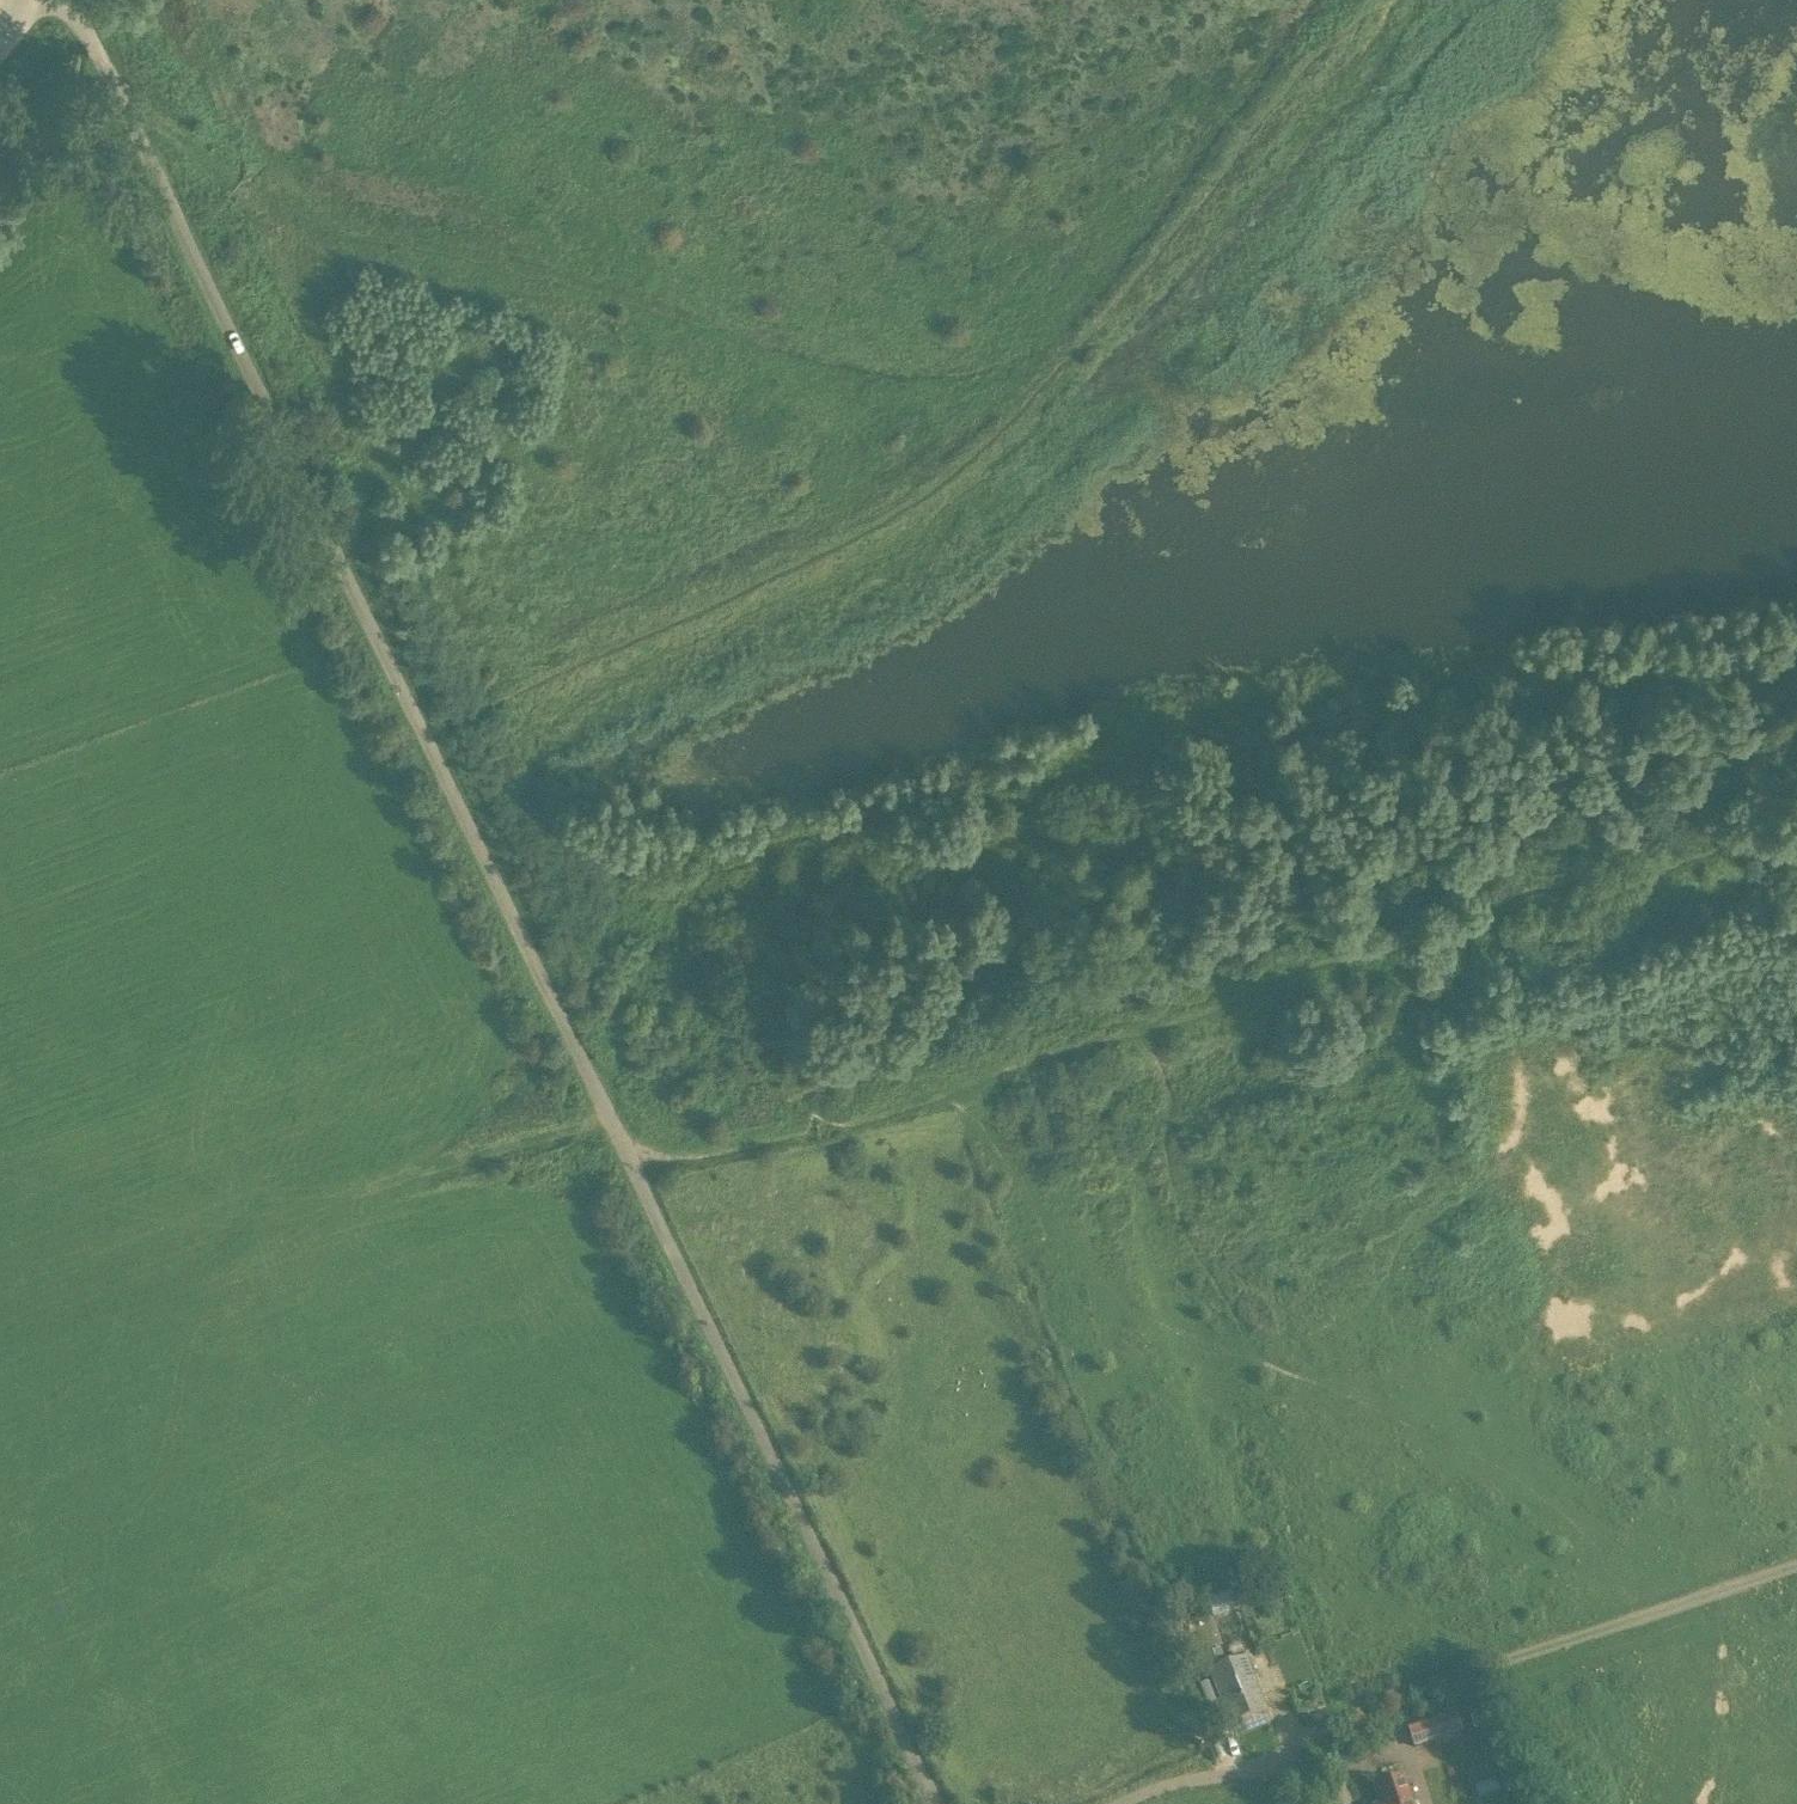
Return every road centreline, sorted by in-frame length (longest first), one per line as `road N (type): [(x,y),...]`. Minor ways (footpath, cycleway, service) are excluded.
road 1 (unclassified): [(937,1803),(109,79),(76,19),(42,0)]
road 2 (unclassified): [(1121,1803),(1151,1790),(1281,1766),(1327,1723),(1484,1671)]
road 3 (track): [(109,79),(239,186)]

